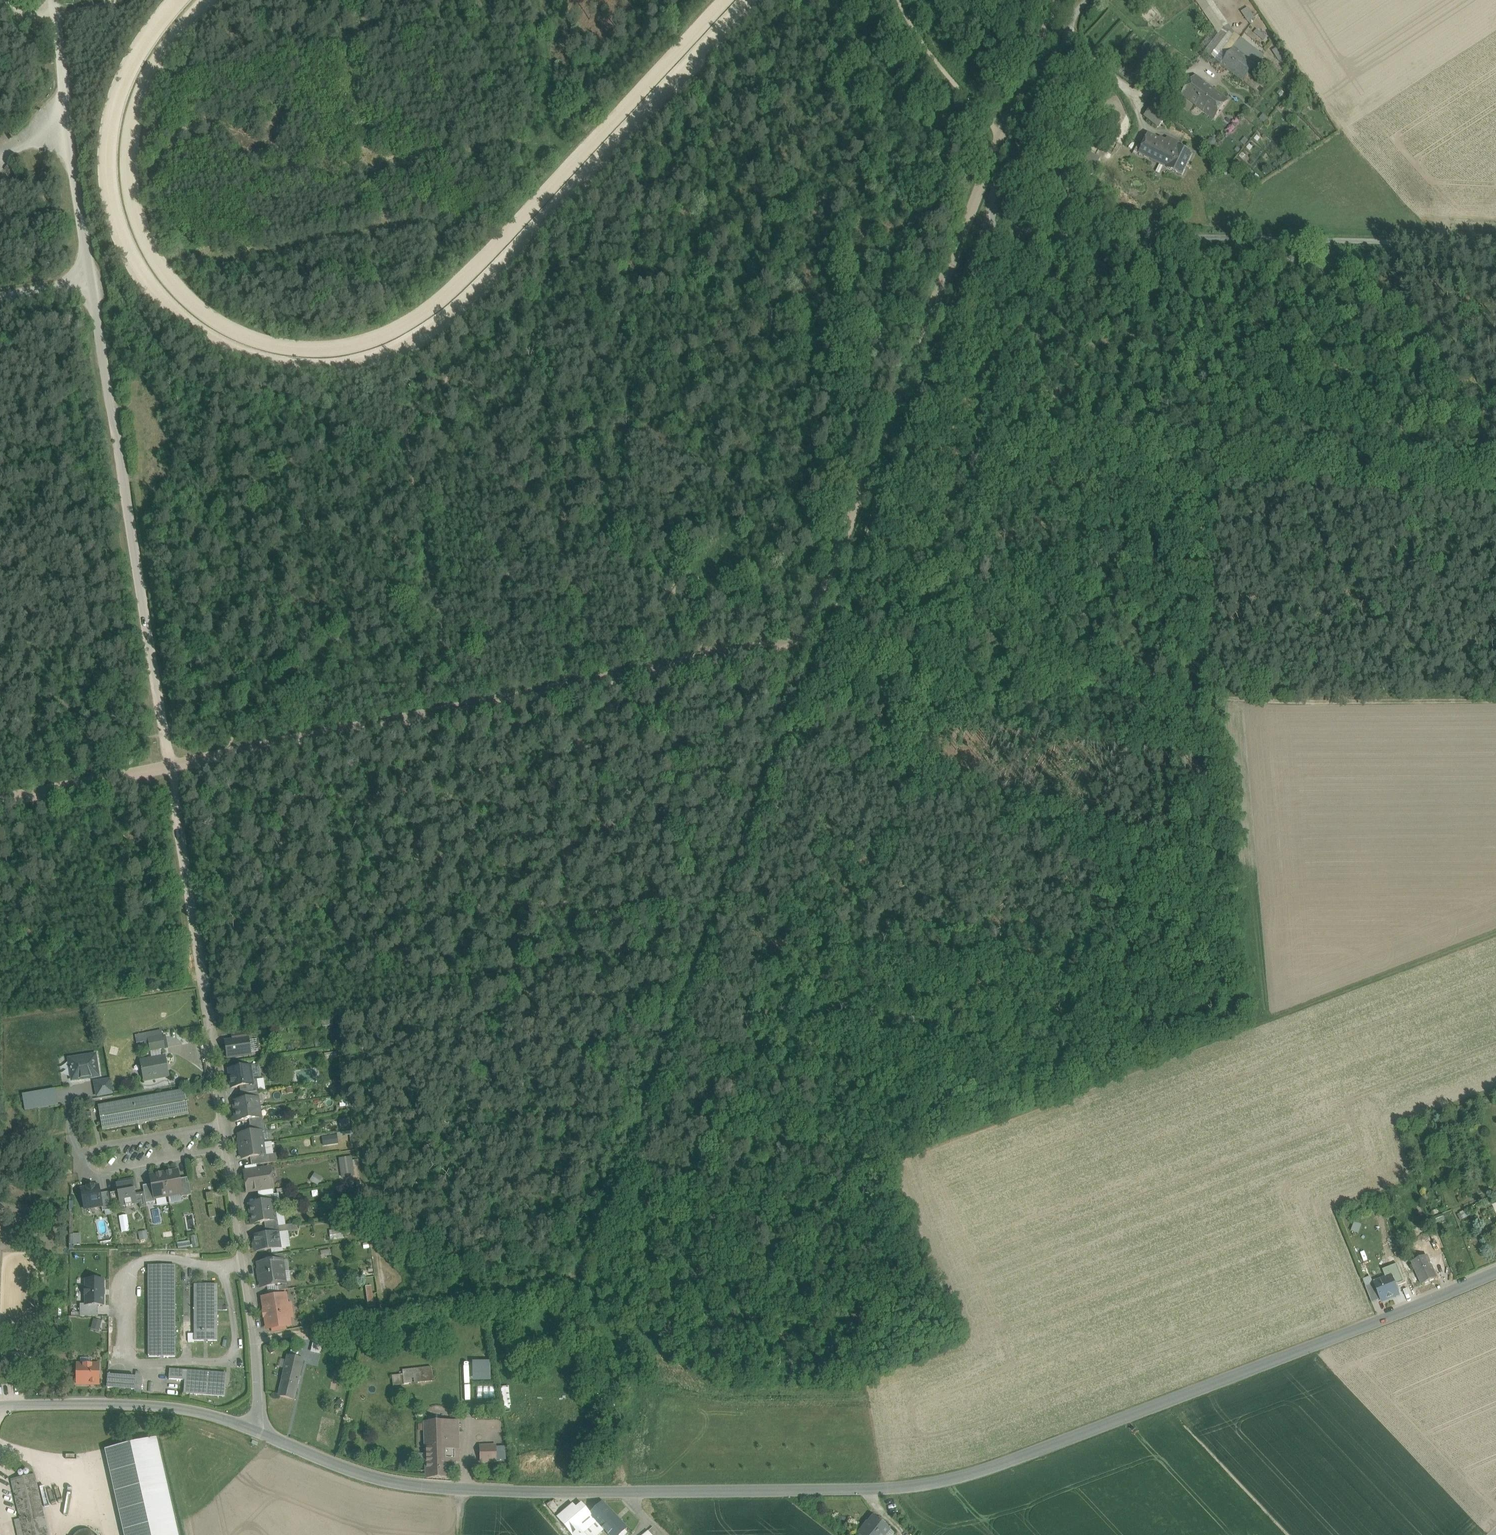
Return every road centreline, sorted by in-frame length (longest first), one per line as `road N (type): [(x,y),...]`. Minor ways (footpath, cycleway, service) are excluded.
road 1 (unclassified): [(261,1434),(374,1478),(435,1490),(933,1484),(1174,1400),(1495,1268)]
road 2 (track): [(989,225),(802,703),(1495,700)]
road 3 (track): [(904,11),(852,73),(774,98),(759,111),(754,156),(736,169),(623,201),(602,241),(557,269),(471,373),(454,377),(417,423),(406,457),(440,634),(420,675),(401,687),(354,685),(163,723)]
road 4 (unclassified): [(91,278),(255,1339),(261,1434)]
road 5 (track): [(802,703),(575,1276),(255,1339)]
road 6 (track): [(1077,226),(1056,313),(979,530),(942,782),(858,949),(827,976),(690,971)]
road 7 (unclassified): [(1495,243),(989,225)]
road 8 (track): [(1207,699),(1232,482),(1255,456),(1443,485),(1495,480)]
road 9 (track): [(575,1276),(894,1201)]
road 10 (unclassified): [(55,0),(91,278)]
road 11 (unclassified): [(0,1406),(168,1408),(261,1434)]
road 12 (track): [(979,530),(1032,558),(1112,584),(1162,591),(1220,581)]
road 13 (unclassified): [(1088,0),(989,225)]

